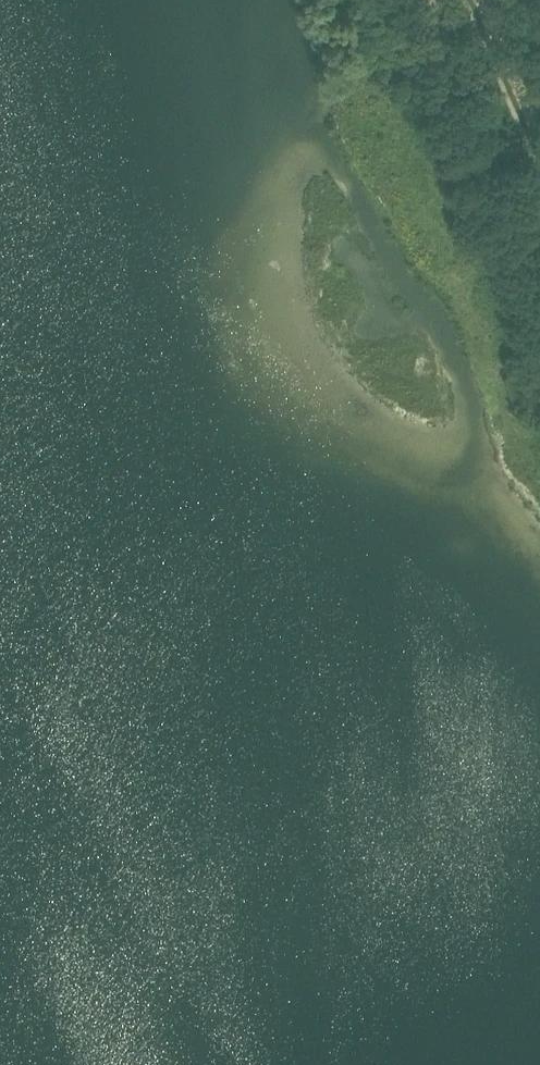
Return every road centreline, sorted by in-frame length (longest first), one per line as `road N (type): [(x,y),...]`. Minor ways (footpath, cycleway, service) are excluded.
road 1 (track): [(479,0),(539,142)]

